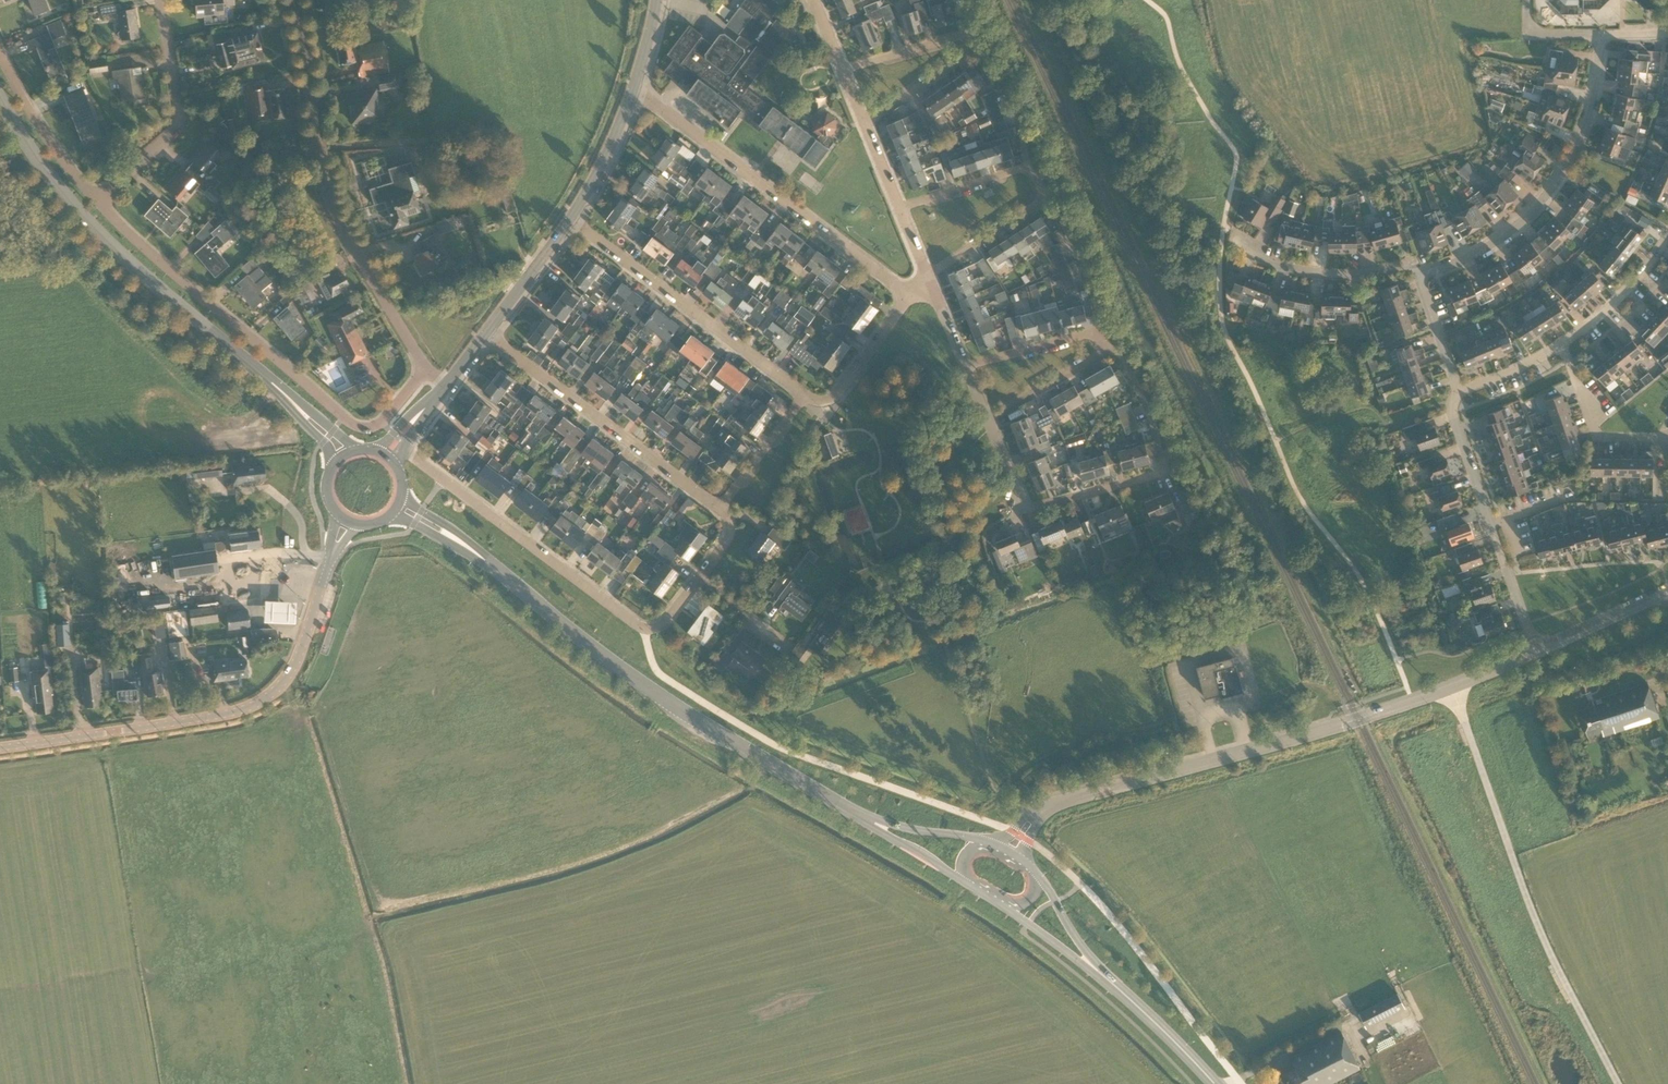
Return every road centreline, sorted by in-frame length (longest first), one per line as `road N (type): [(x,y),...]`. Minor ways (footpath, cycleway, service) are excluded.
road 1 (primary): [(853,811),(687,714),(437,525),(400,506)]
road 2 (primary): [(349,460),(86,219),(0,97)]
road 3 (tertiary): [(0,747),(222,715),(264,698),(295,665),(351,526)]
road 4 (residential): [(426,369),(382,422),(358,426),(96,199)]
road 5 (unclassified): [(1452,685),(1550,952),(1618,1083)]
road 6 (tertiary): [(1041,808),(1452,685)]
road 7 (residential): [(426,369),(326,192),(292,0)]
road 8 (residential): [(910,296),(634,88)]
road 9 (residential): [(1419,275),(1487,246),(1546,195),(1585,123),(1600,34)]
road 10 (residential): [(924,275),(1044,198),(1041,188),(1027,168),(899,207)]
road 11 (residential): [(965,366),(1099,331),(1106,348),(988,419)]
road 12 (residential): [(805,395),(570,219)]
road 13 (residential): [(720,508),(486,333)]
road 14 (residential): [(841,69),(955,37),(971,39),(965,55),(863,121)]
road 15 (residential): [(646,629),(440,475)]
road 16 (residential): [(1163,473),(1024,509),(988,419)]
road 17 (residential): [(96,199),(178,121),(159,0)]
road 18 (residential): [(1419,275),(1409,263),(1350,271),(1292,266),(1265,257),(1224,226)]
road 19 (residential): [(96,199),(48,139),(0,51)]
road 20 (residential): [(1667,437),(1597,437),(1561,343)]
road 21 (primary): [(1216,1083),(1098,970)]
road 22 (residential): [(805,395),(823,401),(836,394),(910,296)]
road 23 (residential): [(1561,343),(1614,300),(1667,233)]
road 24 (tertiary): [(570,219),(634,88)]
road 25 (tertiary): [(1537,650),(1667,590)]
road 26 (tertiary): [(486,333),(570,219)]
road 27 (residential): [(720,508),(805,395)]
road 28 (residential): [(1491,523),(1452,407),(1459,390)]
road 29 (primary): [(989,841),(853,811)]
road 30 (residential): [(1537,650),(1491,523)]
road 31 (primary): [(853,811),(961,881)]
road 32 (residential): [(1459,390),(1419,275)]

